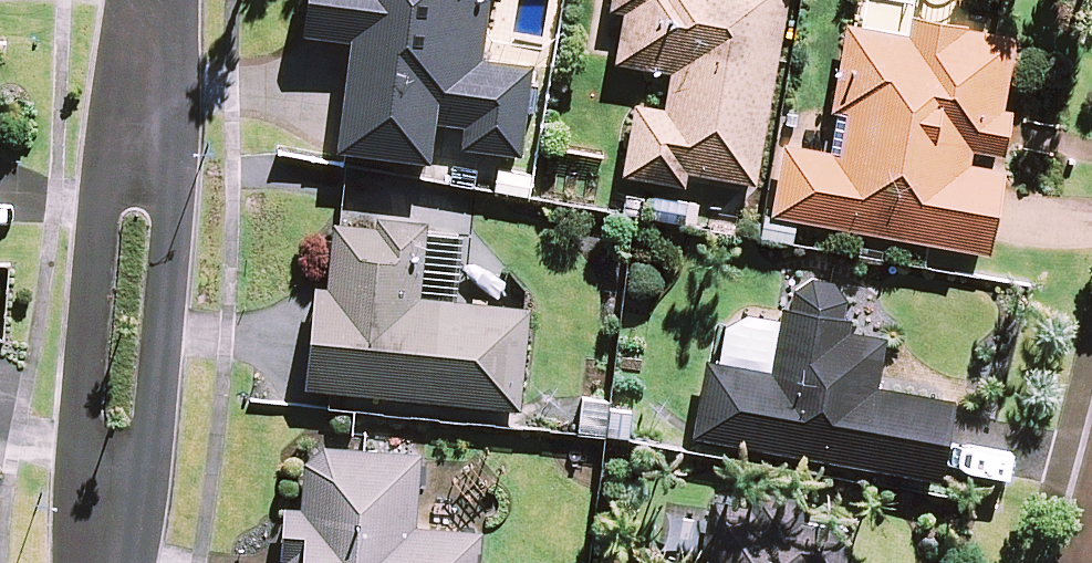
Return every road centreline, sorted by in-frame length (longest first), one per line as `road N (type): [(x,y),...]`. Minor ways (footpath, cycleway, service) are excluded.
road 1 (residential): [(143,91),(171,214),(155,425),(101,533)]
road 2 (residential): [(101,533),(83,420),(97,211),(143,91)]

